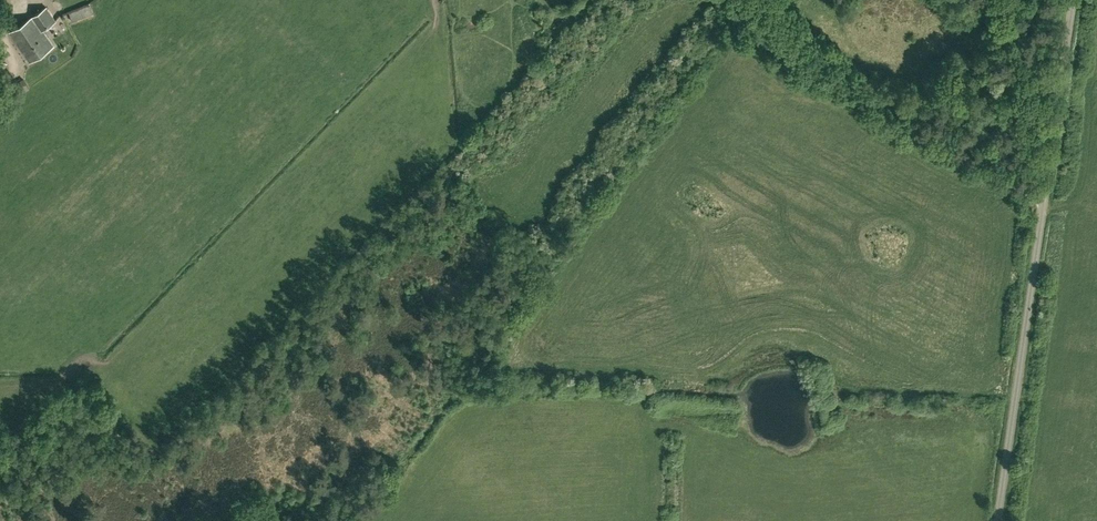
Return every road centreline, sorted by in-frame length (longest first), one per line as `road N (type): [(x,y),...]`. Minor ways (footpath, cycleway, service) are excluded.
road 1 (unclassified): [(997,520),(1070,0)]

